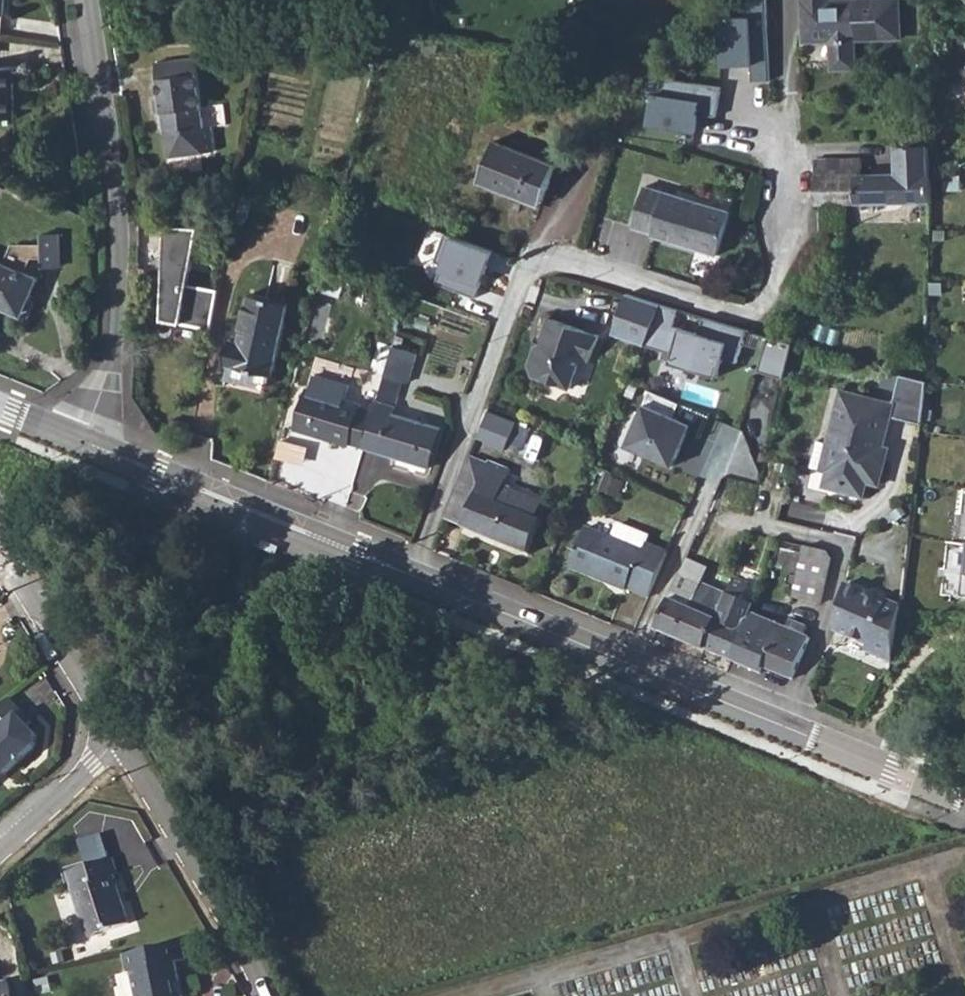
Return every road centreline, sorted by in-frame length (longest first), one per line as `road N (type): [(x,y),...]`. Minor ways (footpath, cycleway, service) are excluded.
road 1 (residential): [(412,575),(523,269),(563,264),(690,304),(758,308),(776,284),(789,116)]
road 2 (secondary): [(964,801),(412,575)]
road 3 (residential): [(74,437),(102,371),(117,244),(82,0)]
road 4 (secondary): [(412,575),(74,437)]
road 5 (residential): [(264,995),(121,740)]
road 6 (residential): [(121,740),(0,543)]
road 7 (residential): [(0,849),(121,740)]

